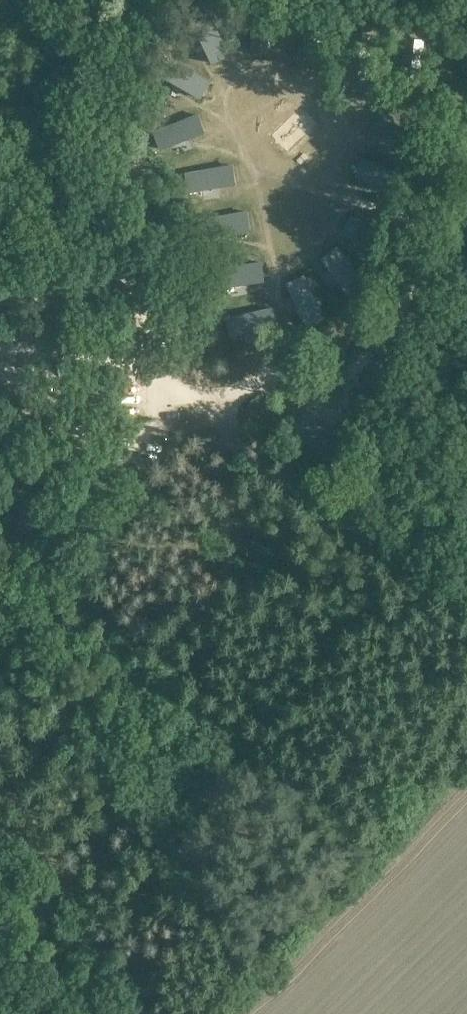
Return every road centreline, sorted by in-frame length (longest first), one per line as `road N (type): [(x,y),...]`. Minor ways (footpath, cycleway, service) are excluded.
road 1 (track): [(126,164),(163,189),(217,427),(466,598)]
road 2 (track): [(466,12),(407,33),(225,19),(187,49),(126,164)]
road 3 (track): [(0,350),(136,360),(146,350),(152,292),(139,275),(0,293)]
road 4 (track): [(0,657),(208,413)]

